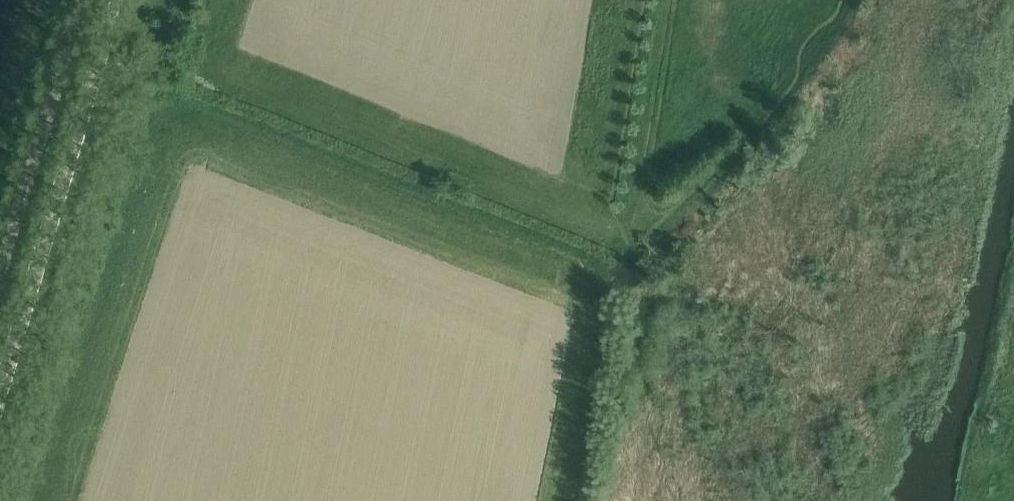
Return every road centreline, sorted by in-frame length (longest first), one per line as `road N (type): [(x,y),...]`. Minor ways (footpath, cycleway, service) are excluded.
road 1 (tertiary): [(0,395),(117,0)]
road 2 (track): [(616,225),(571,209),(530,174),(305,81),(292,65)]
road 3 (track): [(86,0),(0,277)]
road 4 (track): [(675,0),(643,198),(635,217),(616,225)]
road 5 (track): [(662,84),(706,110),(758,105),(803,51),(826,0)]

